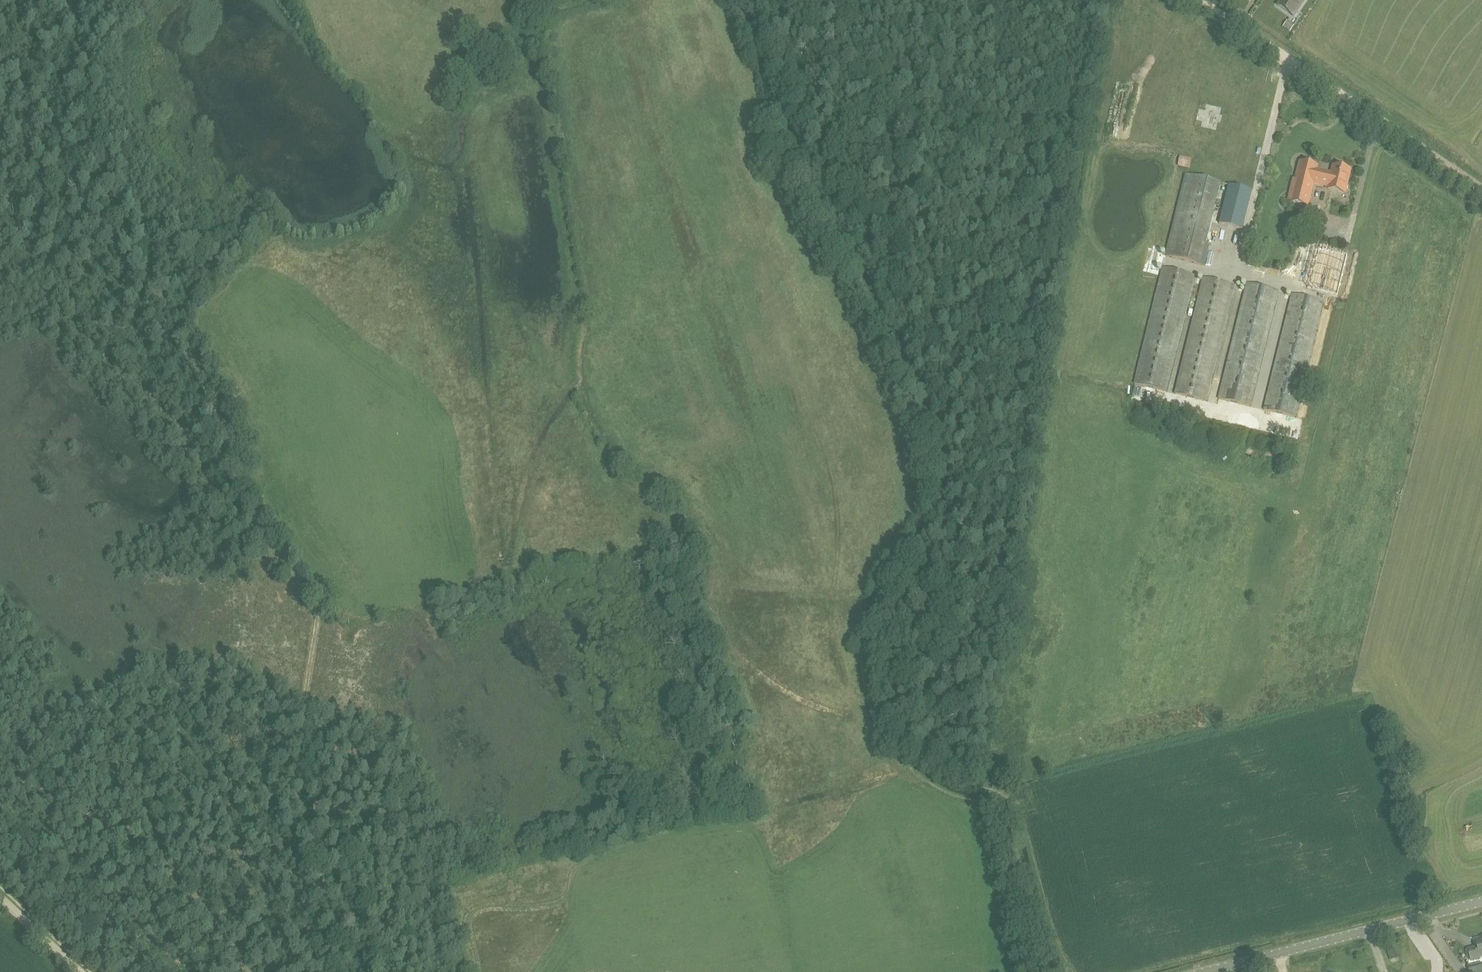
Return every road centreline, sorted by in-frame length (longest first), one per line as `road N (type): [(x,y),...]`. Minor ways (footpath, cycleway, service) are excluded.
road 1 (track): [(76,0),(101,205),(215,422),(248,464),(265,545),(296,571),(319,618),(300,775),(331,971)]
road 2 (track): [(1481,189),(1205,0)]
road 3 (tertiary): [(1212,971),(1481,903)]

